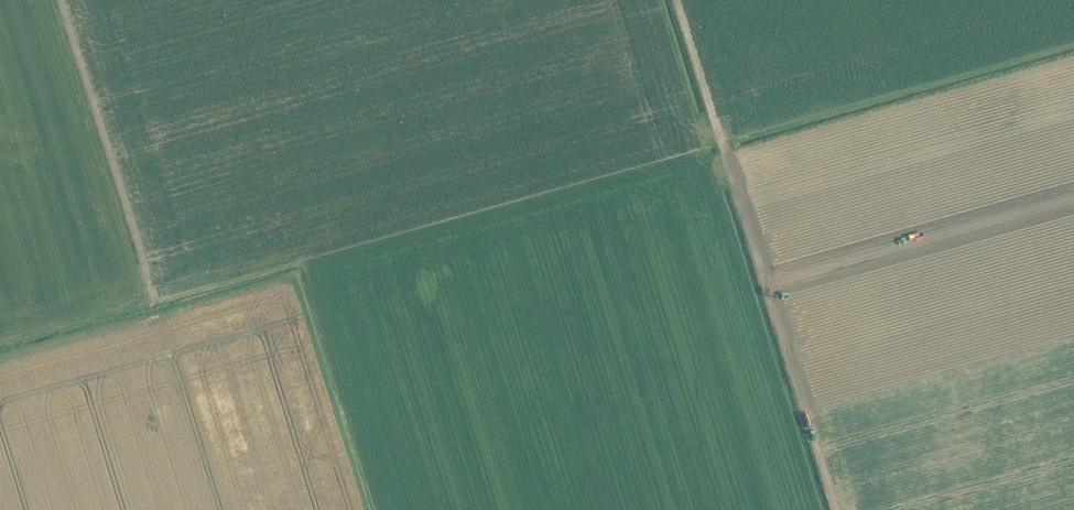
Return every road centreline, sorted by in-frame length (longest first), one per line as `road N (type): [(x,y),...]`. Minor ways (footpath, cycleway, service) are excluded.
road 1 (unclassified): [(837,509),(682,0)]

